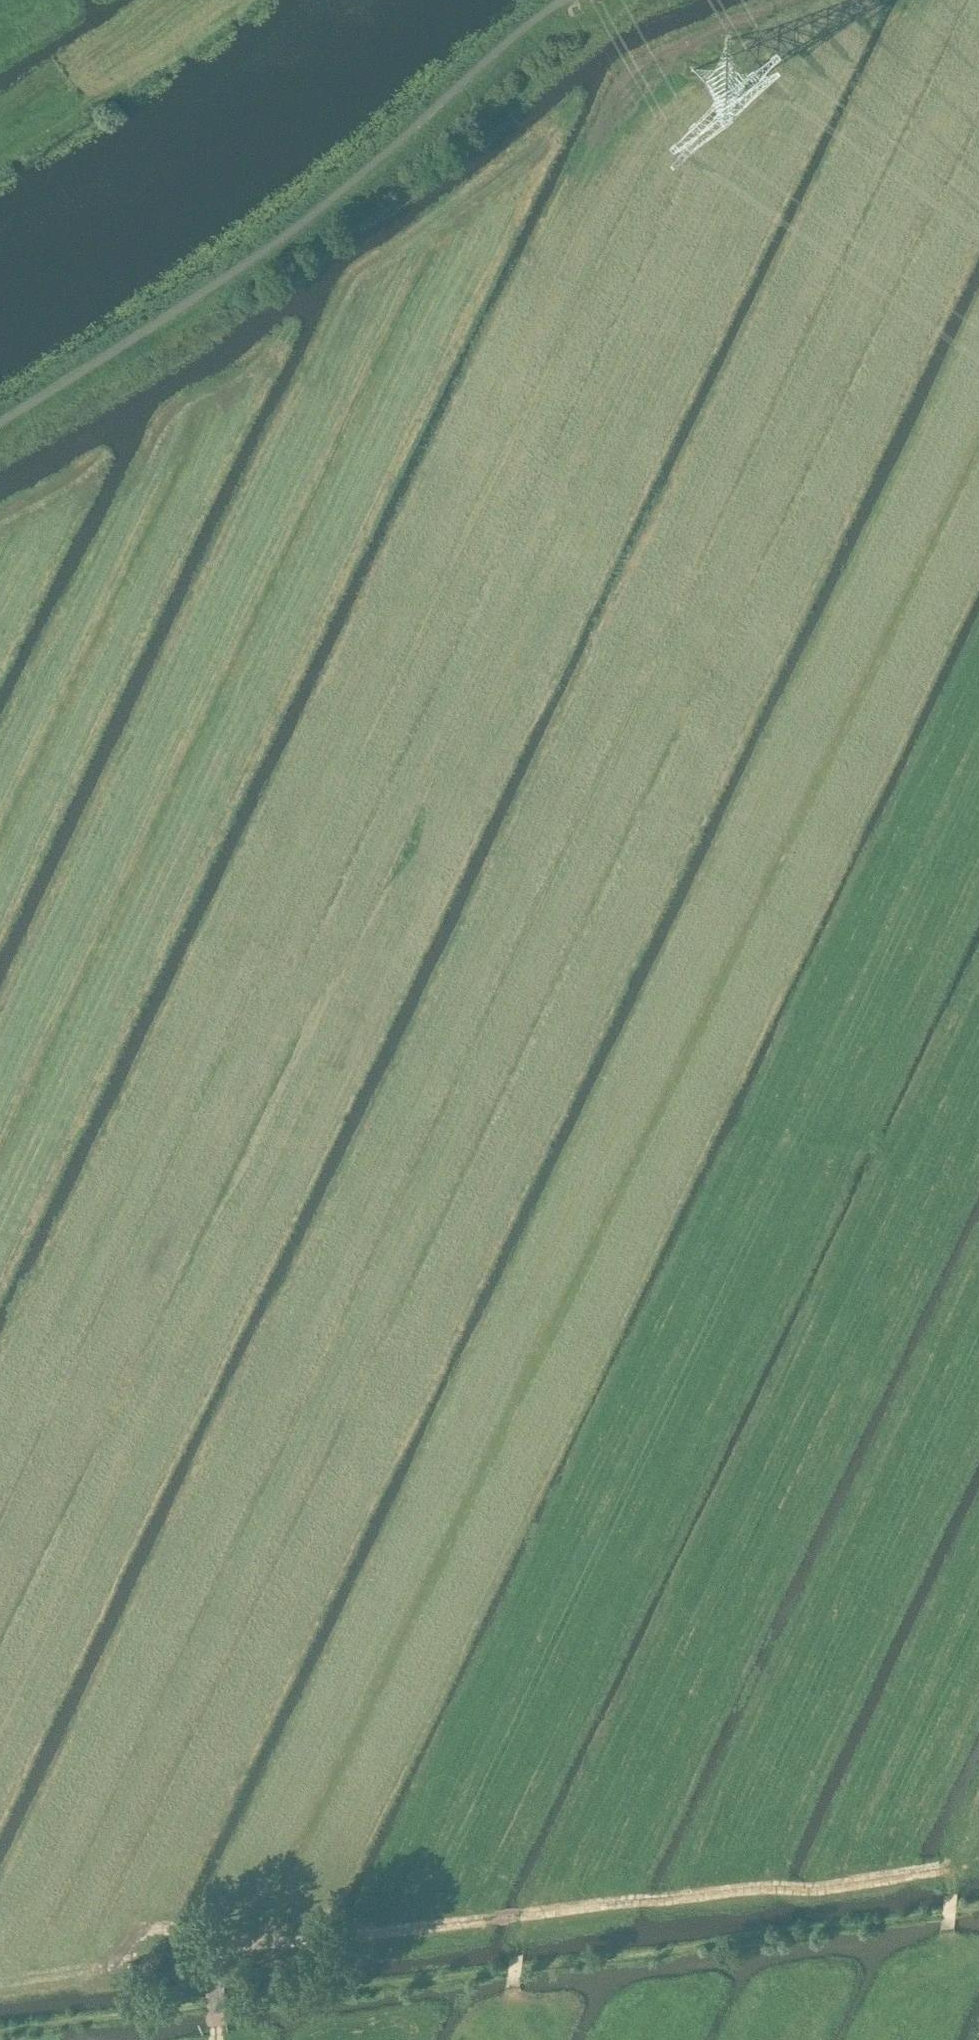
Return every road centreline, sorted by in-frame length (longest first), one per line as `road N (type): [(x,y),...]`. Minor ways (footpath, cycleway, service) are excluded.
road 1 (track): [(219,2039),(210,1964),(229,1946),(751,1889),(803,1893),(940,1872),(950,1889),(948,1939)]
road 2 (track): [(0,1984),(101,1974),(163,1927),(195,1937),(210,1964)]

